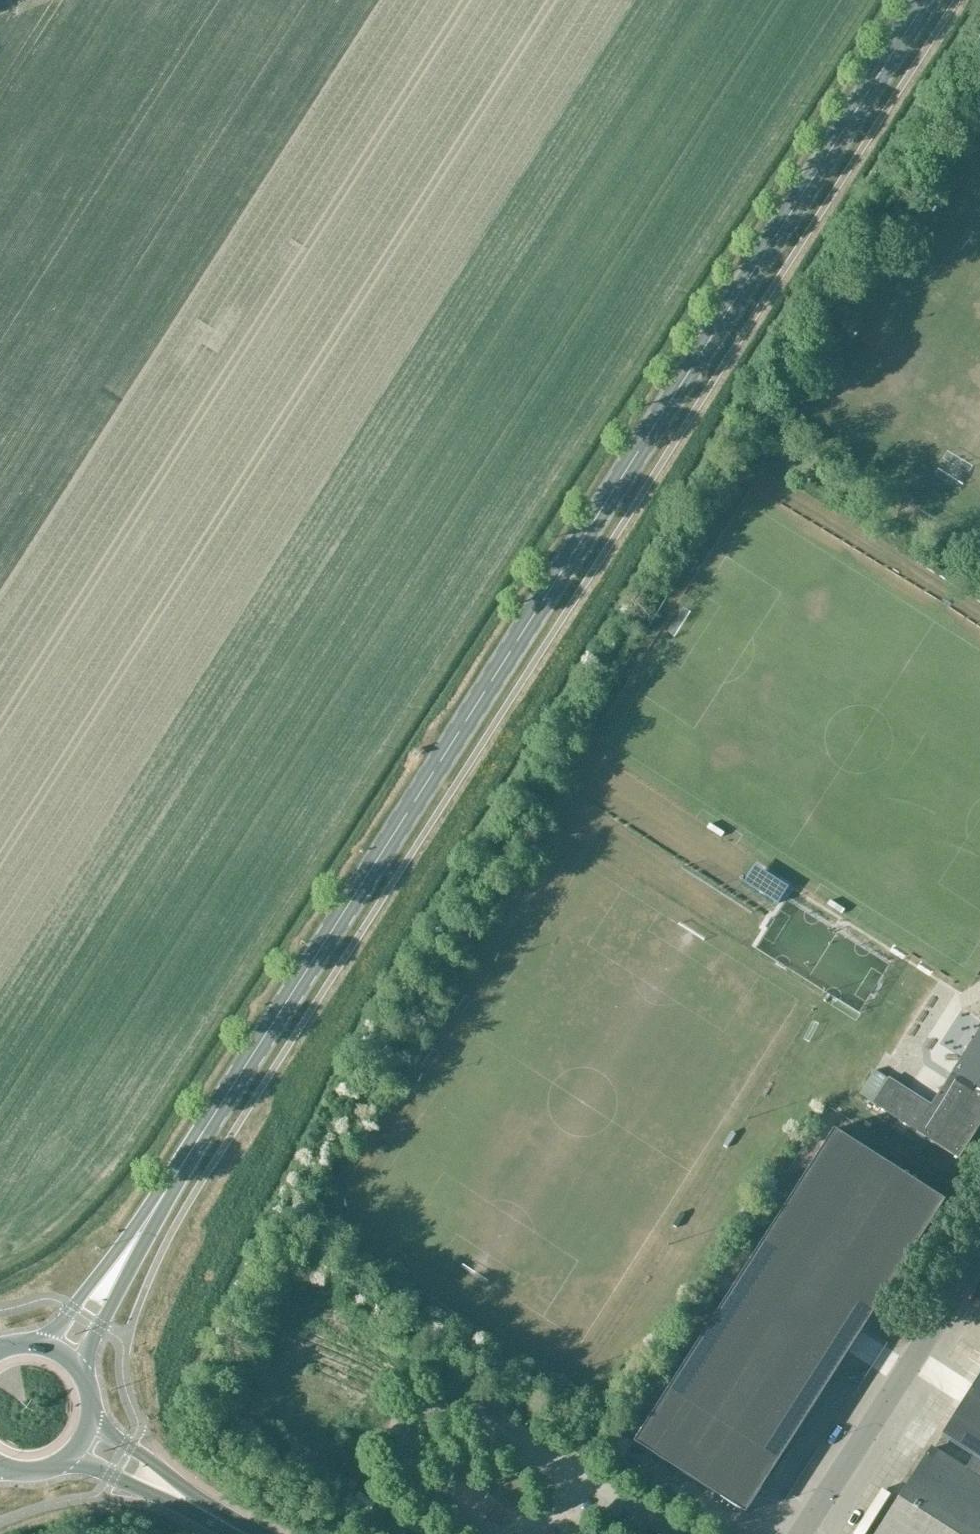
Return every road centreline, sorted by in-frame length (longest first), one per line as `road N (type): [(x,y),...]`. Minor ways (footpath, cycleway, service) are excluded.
road 1 (primary): [(116,1270),(927,0)]
road 2 (unclassified): [(801,1533),(979,1253)]

